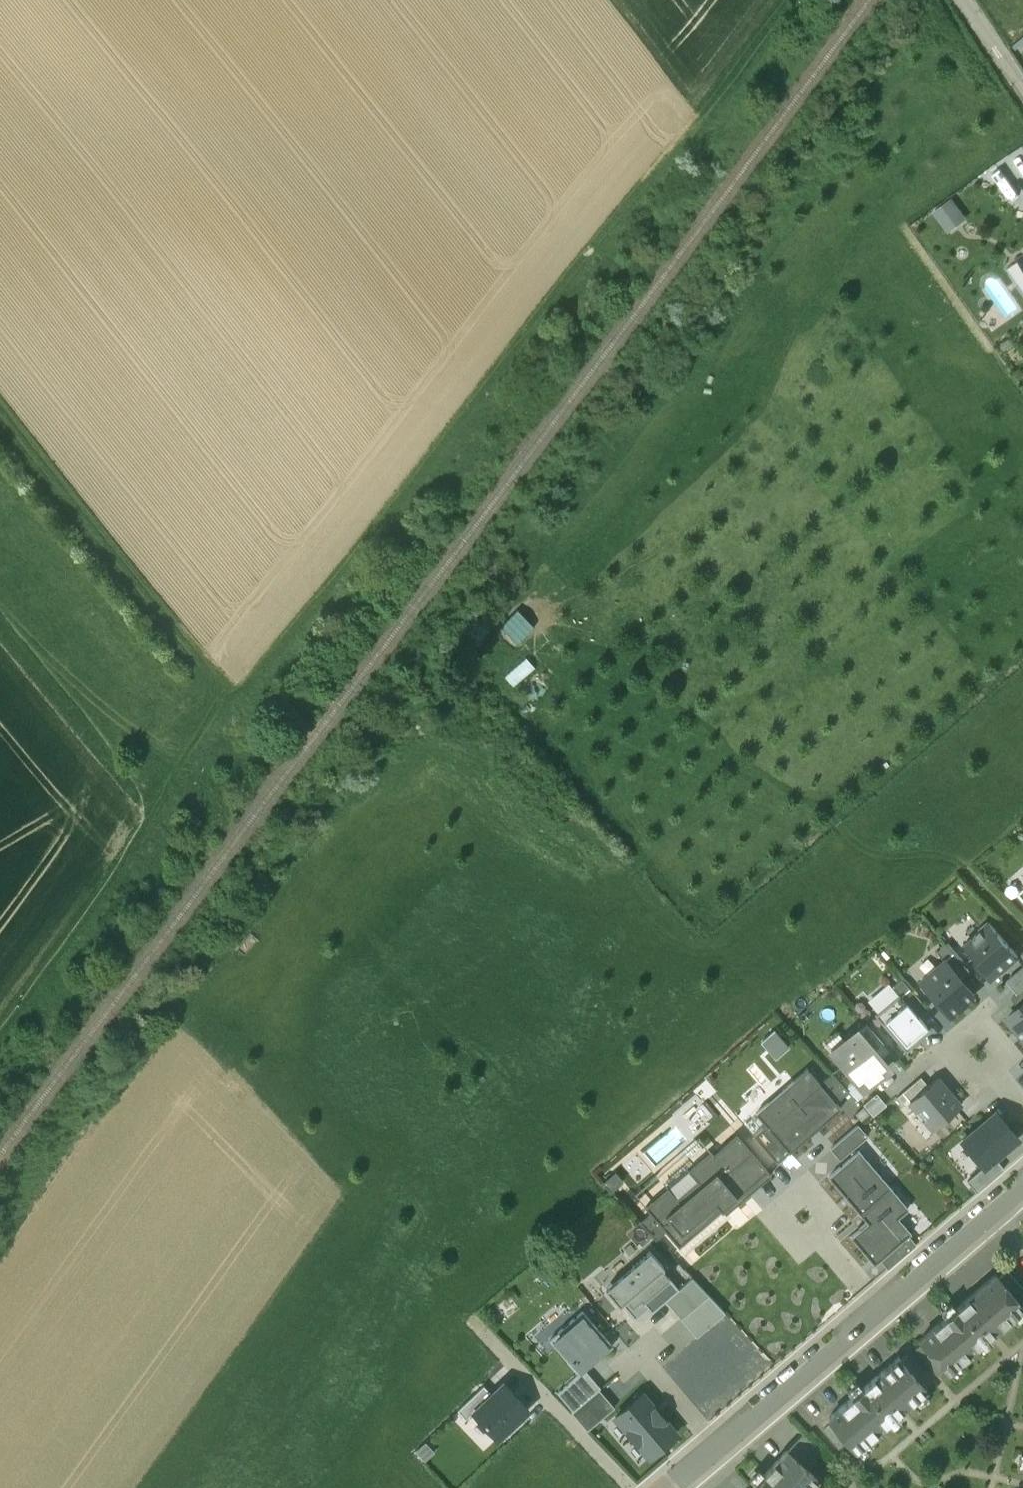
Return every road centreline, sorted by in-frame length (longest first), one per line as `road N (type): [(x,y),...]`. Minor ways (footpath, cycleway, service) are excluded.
road 1 (track): [(239,699),(0,406)]
road 2 (residential): [(723,1454),(886,1315)]
road 3 (residential): [(797,1210),(886,1315)]
road 4 (residential): [(886,1315),(990,1225)]
road 5 (residential): [(723,1454),(644,1357)]

